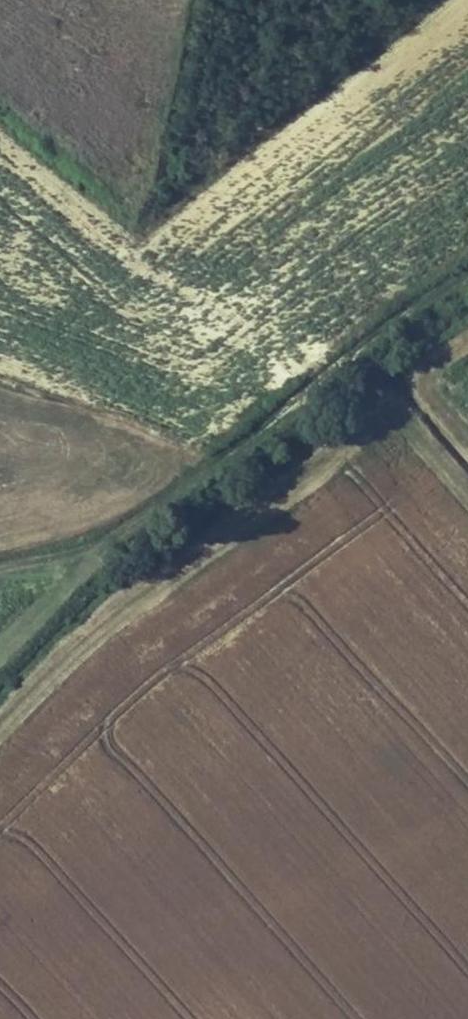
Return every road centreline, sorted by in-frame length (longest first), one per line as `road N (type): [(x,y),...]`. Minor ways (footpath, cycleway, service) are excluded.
road 1 (track): [(0,559),(115,523),(467,269)]

